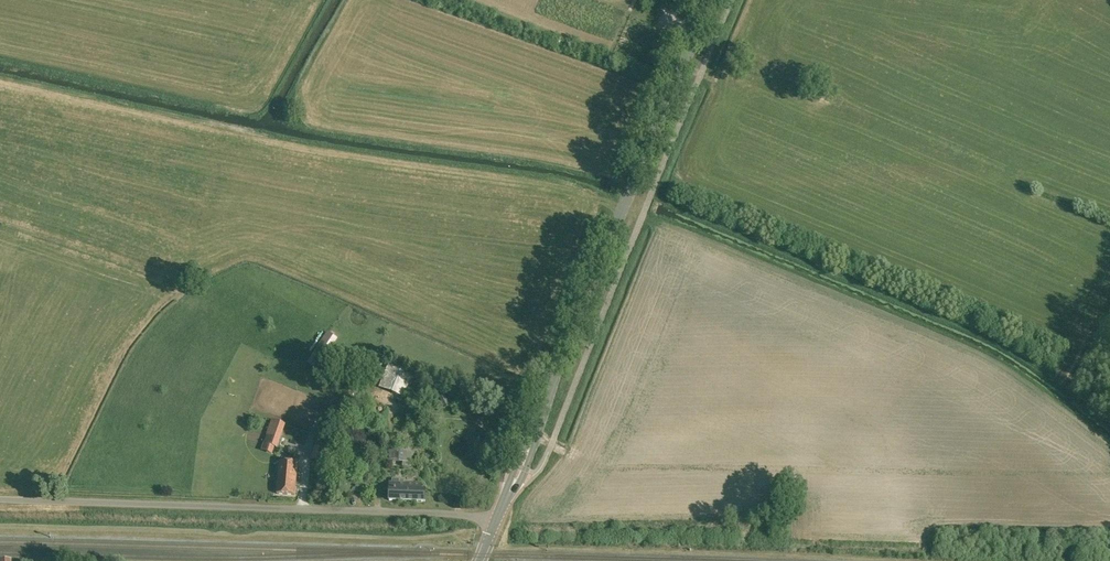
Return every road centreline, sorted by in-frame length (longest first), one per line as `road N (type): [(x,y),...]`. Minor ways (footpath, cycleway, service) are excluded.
road 1 (unclassified): [(495,521),(0,499)]
road 2 (secondary): [(535,432),(713,0)]

